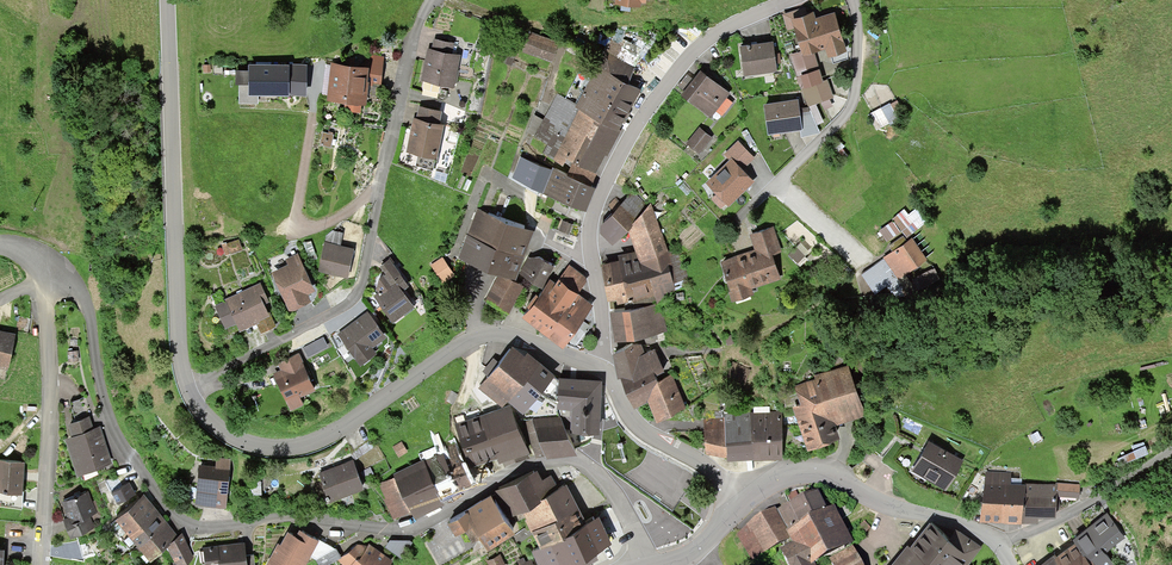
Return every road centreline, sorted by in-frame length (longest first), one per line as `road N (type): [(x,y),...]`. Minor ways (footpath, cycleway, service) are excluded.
road 1 (tertiary): [(166,0),(180,350),(183,376),(218,431),(251,448),(299,449),(332,437),(480,337),(509,335),(603,371)]
road 2 (residential): [(45,273),(81,293),(110,418),(129,465),(176,521),(197,530),(294,519),(409,531),(522,470),(576,463),(613,491),(654,564)]
road 3 (unclassified): [(797,0),(685,62),(620,159),(589,230),(603,371)]
road 4 (unclassified): [(45,273),(51,420),(43,564)]
road 5 (tertiary): [(746,498),(786,473),(826,472),(883,504),(974,528),(1000,549)]
road 6 (residential): [(852,0),(861,57),(849,116),(775,190)]
road 7 (residential): [(432,0),(417,28),(381,190)]
road 8 (tertiary): [(603,371),(640,430),(746,498)]
road 9 (track): [(1171,426),(1018,456)]
road 10 (residential): [(1114,490),(1000,549)]

